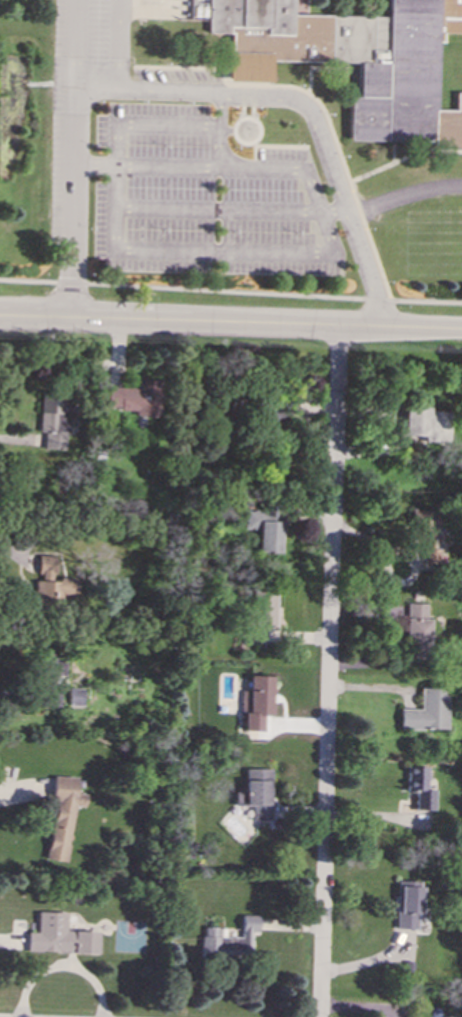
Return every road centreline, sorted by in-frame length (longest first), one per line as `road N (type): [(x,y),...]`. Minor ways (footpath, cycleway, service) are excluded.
road 1 (residential): [(318,1016),(340,327)]
road 2 (tertiary): [(461,332),(0,318)]

